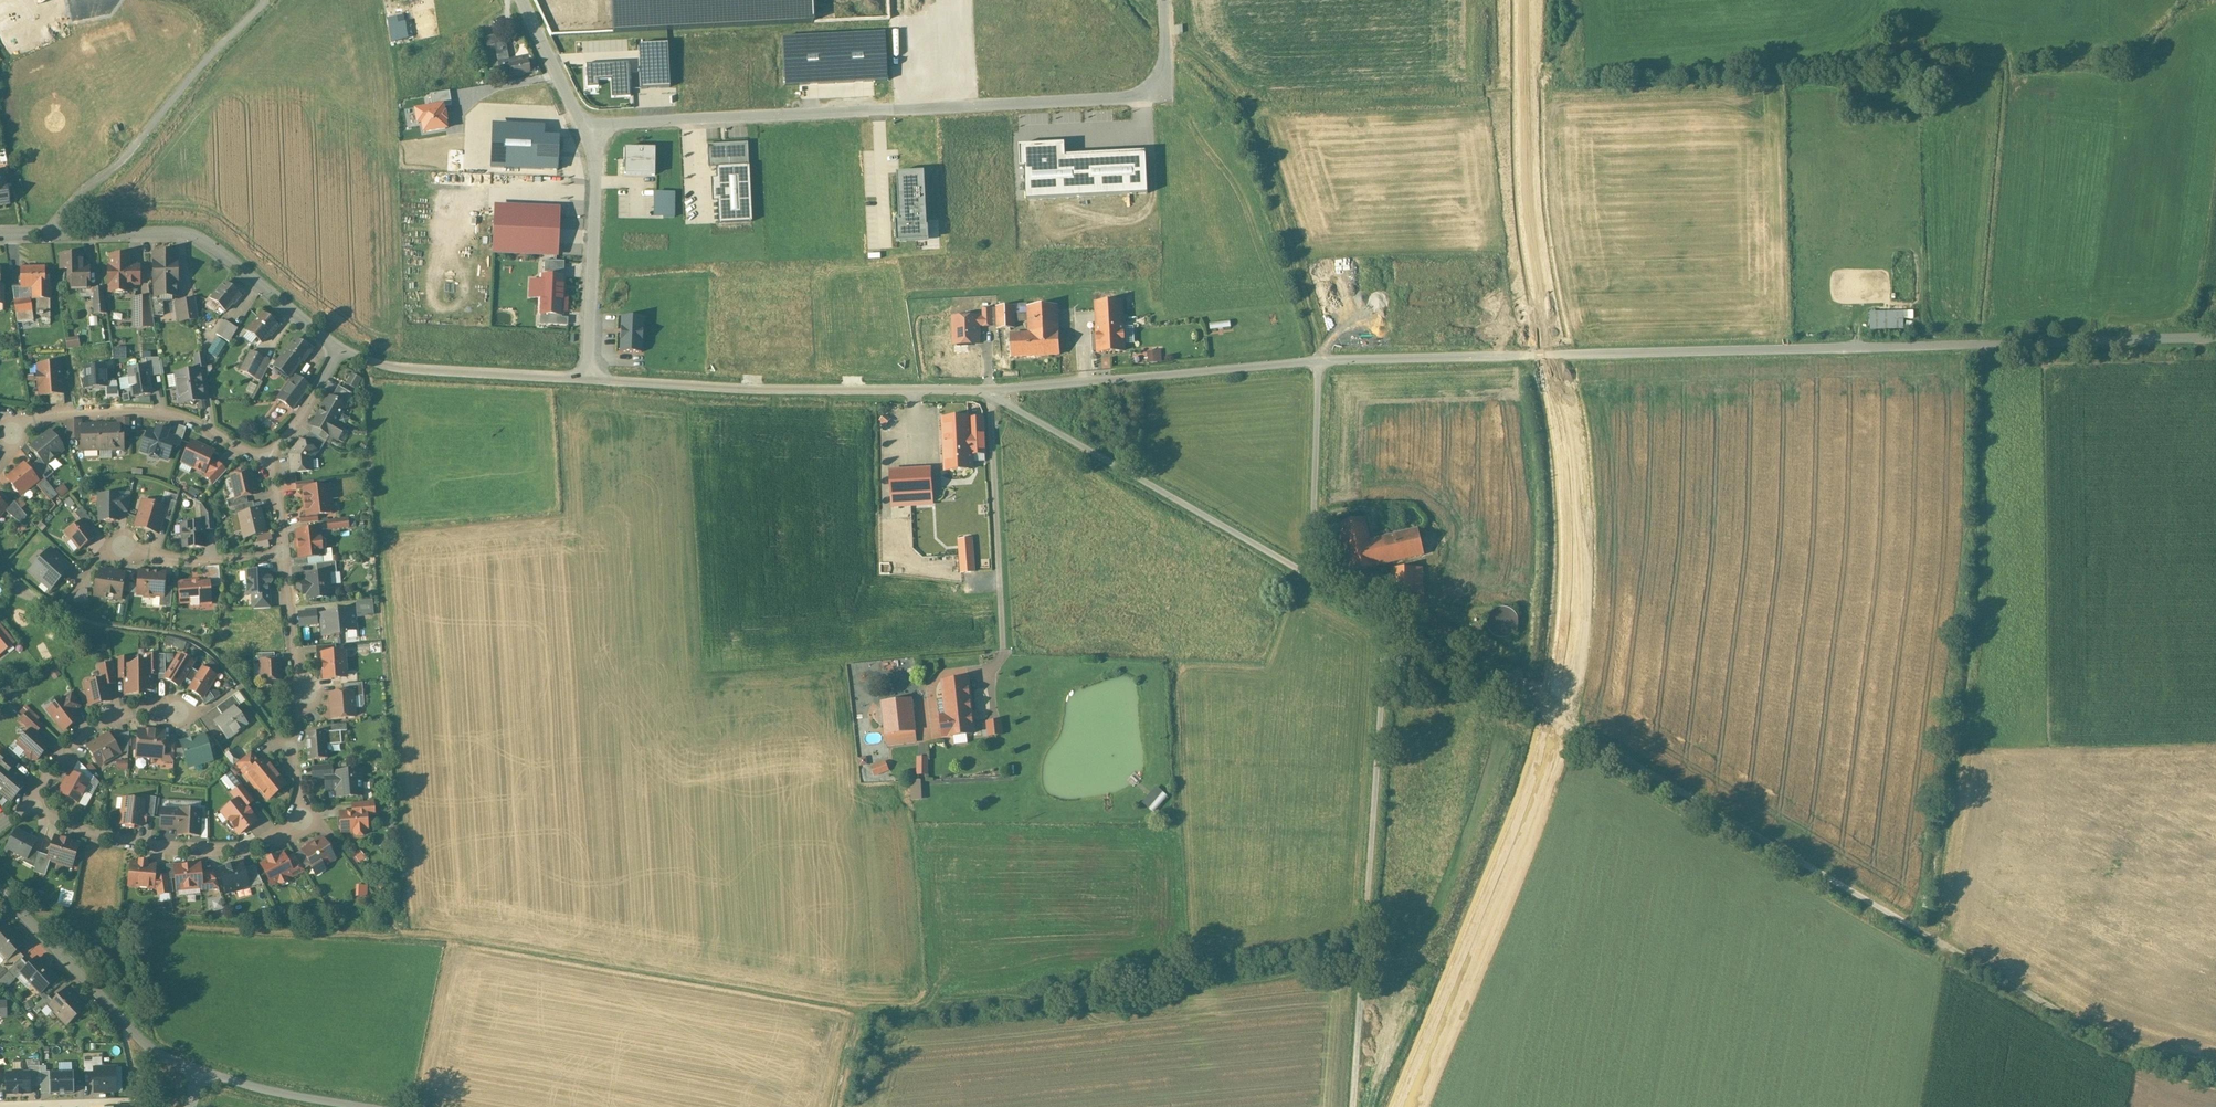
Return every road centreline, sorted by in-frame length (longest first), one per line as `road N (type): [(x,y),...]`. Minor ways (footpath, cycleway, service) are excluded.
road 1 (unclassified): [(1557,355),(2215,338)]
road 2 (unclassified): [(1164,0),(1160,71),(1134,95),(586,129)]
road 3 (unclassified): [(1559,721),(1943,946)]
road 4 (tertiary): [(1411,1106),(1559,721)]
road 5 (unclassified): [(593,379),(980,391)]
road 6 (unclassified): [(980,391),(1313,578)]
road 7 (track): [(1319,361),(1244,108),(1165,34)]
road 8 (tertiary): [(1559,721),(1581,558),(1557,355)]
road 9 (tertiary): [(1557,355),(1535,239),(1527,0)]
road 10 (unclassified): [(980,391),(1319,361)]
road 11 (residential): [(55,233),(187,233),(340,350)]
road 12 (residential): [(263,0),(130,152),(72,200),(55,233)]
road 13 (track): [(1943,946),(2103,1037),(2215,1070)]
road 14 (residential): [(301,820),(258,846),(198,849),(102,837),(31,803)]
road 15 (unclassified): [(1313,578),(1559,721)]
road 16 (residential): [(0,890),(154,1051),(201,1071)]
road 17 (residential): [(268,461),(156,412),(61,411),(12,434)]
road 18 (unclassified): [(586,129),(595,147),(593,379)]
road 19 (unclassified): [(1319,361),(1557,355)]
road 20 (unclassified): [(1319,361),(1313,578)]
road 21 (unclassified): [(381,364),(593,379)]
road 22 (residential): [(177,713),(156,702),(83,729),(31,803)]
road 23 (unclassified): [(201,1071),(358,1106)]
road 24 (residential): [(282,553),(194,559),(123,547)]
road 25 (unclassified): [(520,0),(586,129)]
road 26 (track): [(1902,0),(1919,19),(1999,52),(2013,66),(2012,78)]
road 27 (residential): [(282,553),(305,693)]
road 28 (residential): [(340,350),(268,461)]

